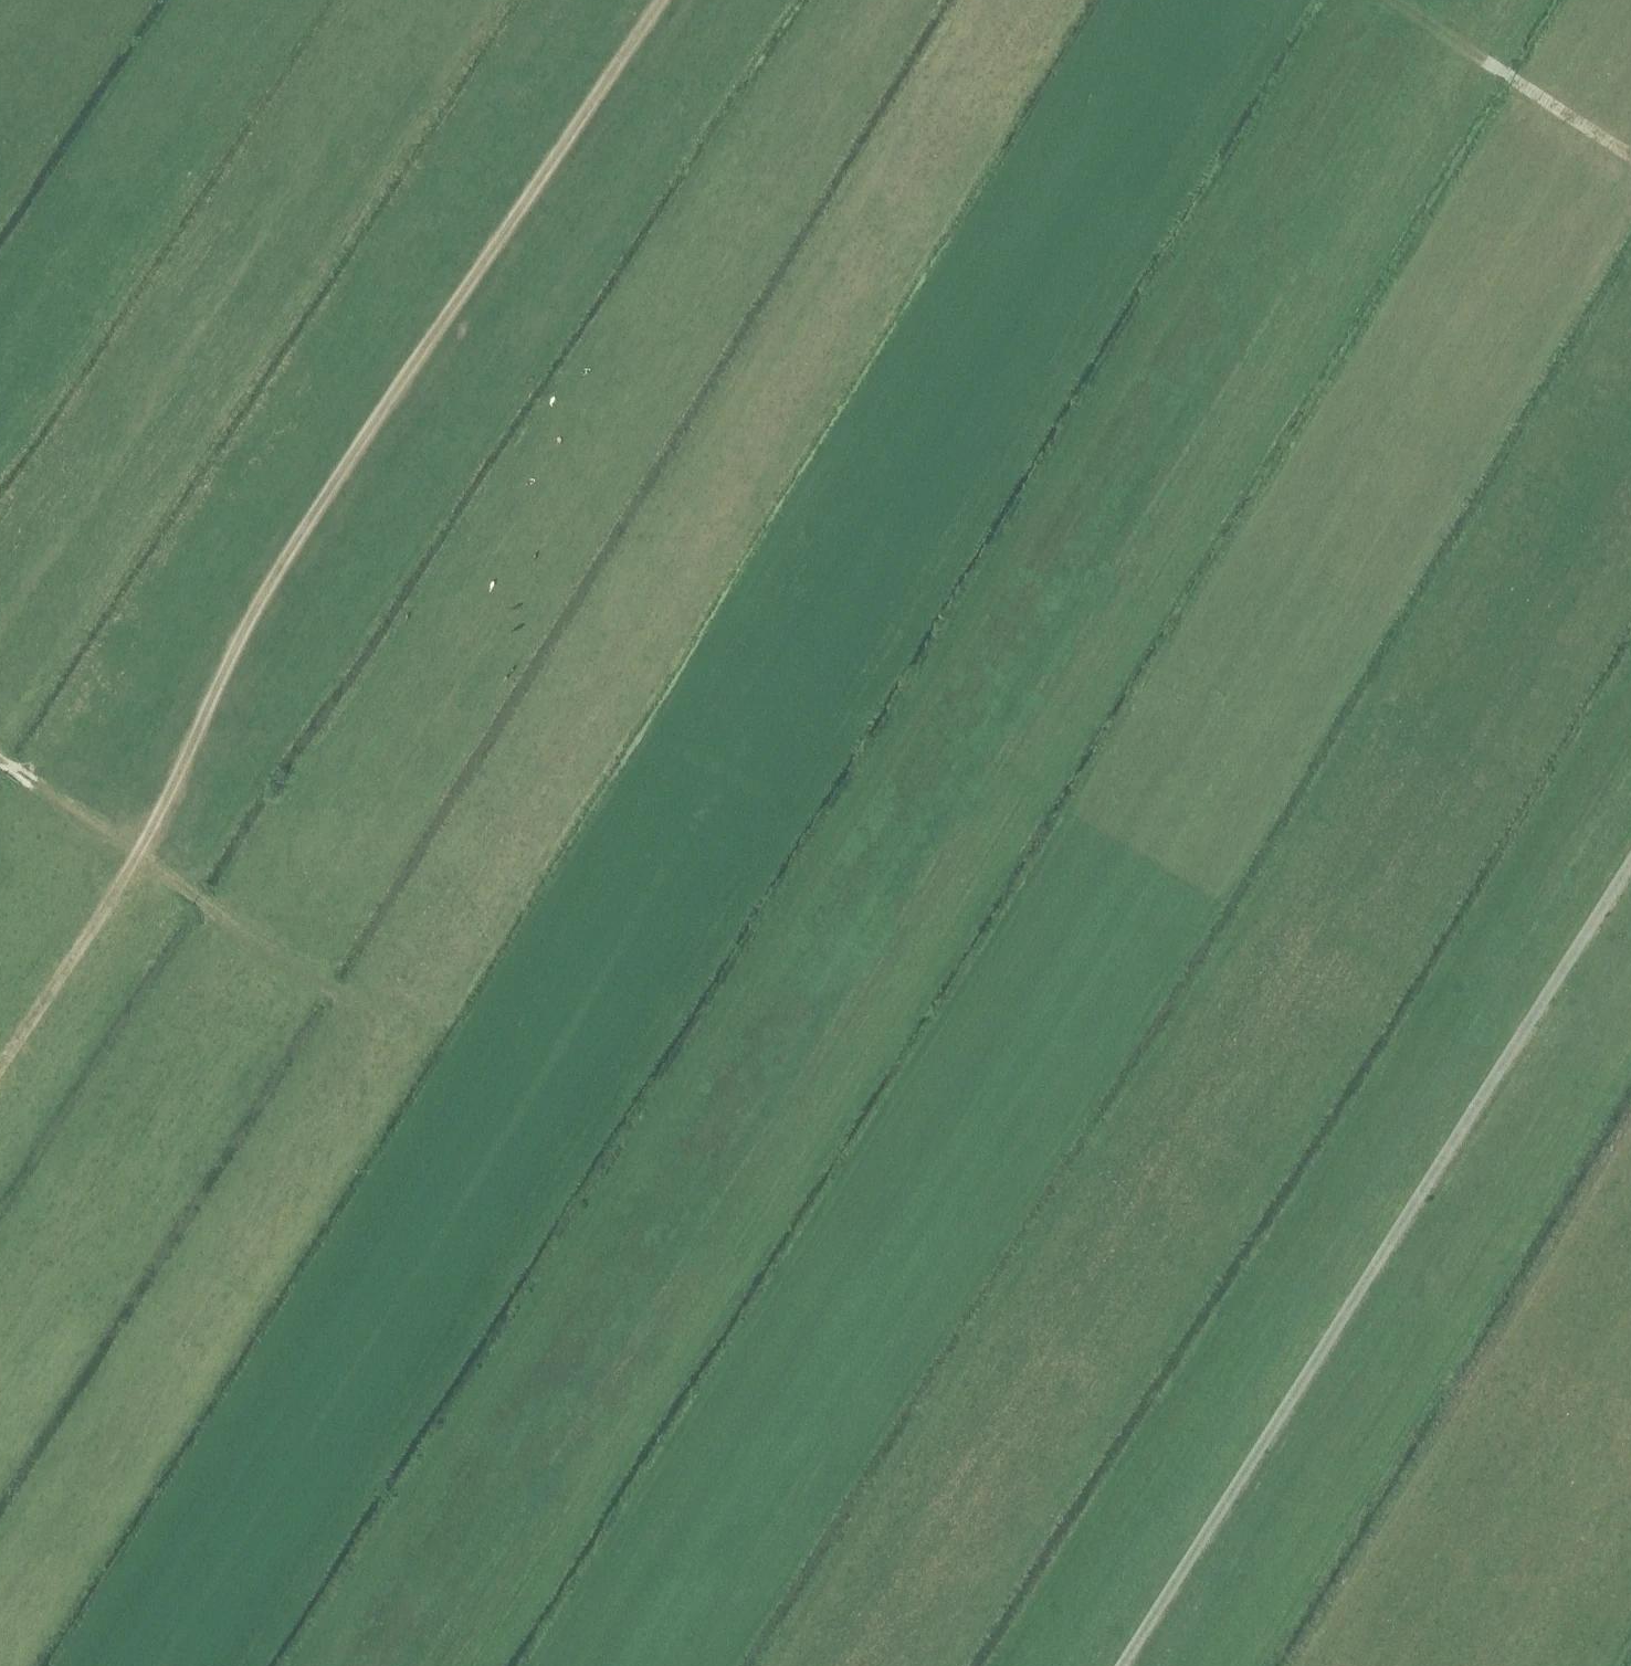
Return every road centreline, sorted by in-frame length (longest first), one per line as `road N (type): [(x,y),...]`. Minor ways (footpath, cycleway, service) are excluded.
road 1 (track): [(666,0),(248,622),(139,853)]
road 2 (track): [(1630,862),(1121,1665)]
road 3 (track): [(1393,0),(1630,155)]
road 4 (track): [(352,1004),(139,853)]
road 5 (track): [(139,853),(0,1069)]
road 6 (track): [(139,853),(0,760)]

